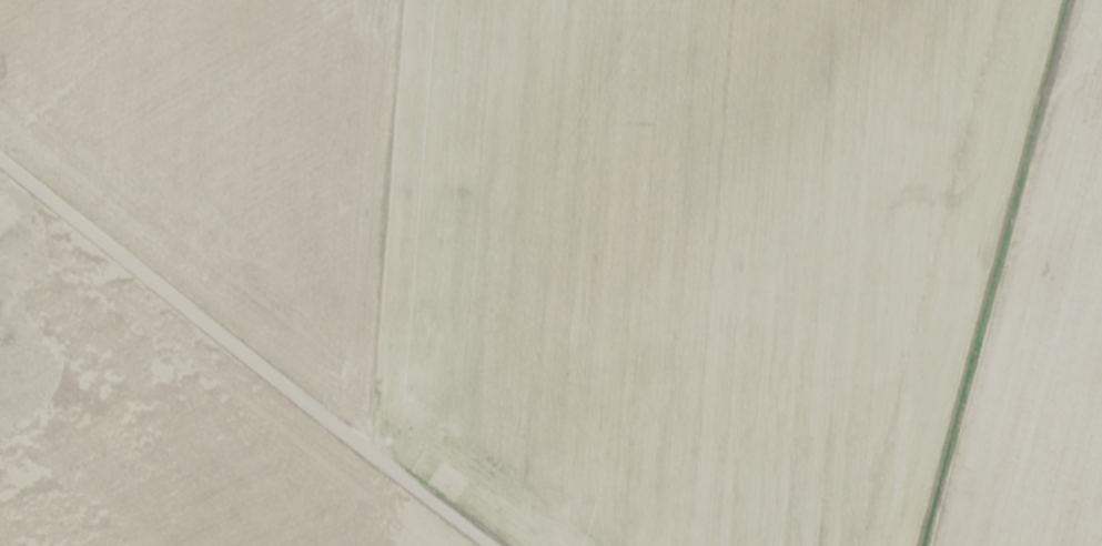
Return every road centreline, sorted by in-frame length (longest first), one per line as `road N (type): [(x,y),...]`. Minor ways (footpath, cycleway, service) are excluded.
road 1 (residential): [(492,545),(0,160)]

